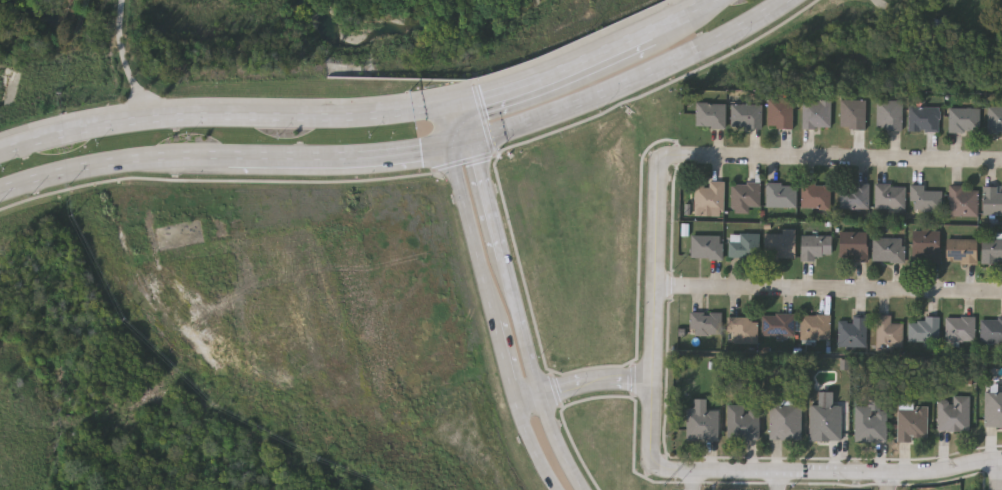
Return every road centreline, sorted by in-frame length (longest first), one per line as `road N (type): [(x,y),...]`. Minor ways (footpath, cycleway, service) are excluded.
road 1 (primary): [(437,107),(100,122),(0,148)]
road 2 (secondary): [(585,489),(529,353),(477,139)]
road 3 (secondary): [(449,149),(510,378),(557,489)]
road 4 (residential): [(655,468),(913,474),(1001,461)]
road 5 (residential): [(662,286),(1001,291)]
road 6 (primary): [(477,139),(616,88),(785,0)]
road 7 (residential): [(665,155),(1001,161)]
road 8 (residential): [(665,155),(655,468)]
road 9 (primary): [(0,187),(106,160),(230,155)]
road 10 (primary): [(230,155),(449,149)]
road 11 (primary): [(650,27),(538,79),(465,102)]
road 12 (residential): [(659,372),(595,377),(517,399)]

